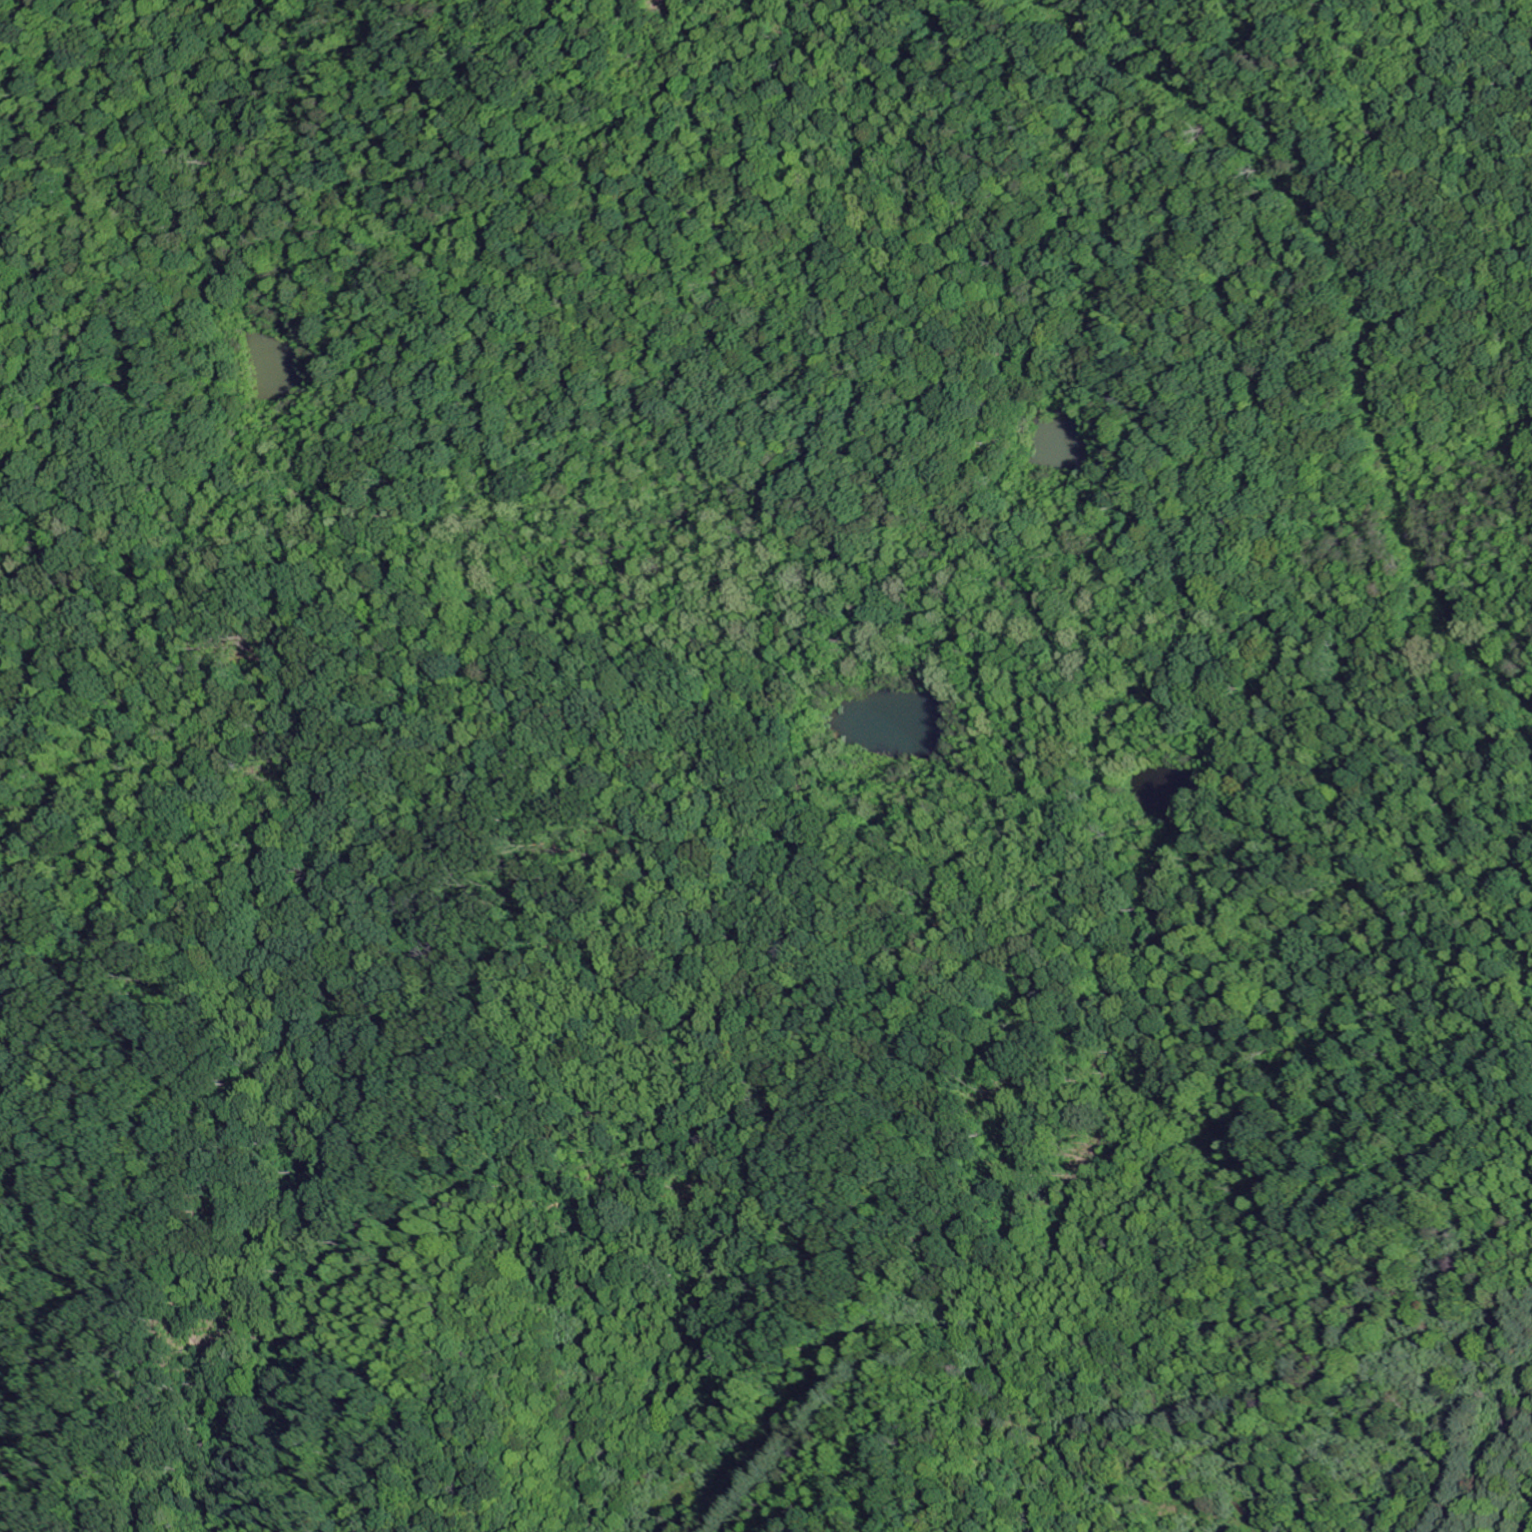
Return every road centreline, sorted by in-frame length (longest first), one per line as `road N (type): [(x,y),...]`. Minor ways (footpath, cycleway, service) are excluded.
road 1 (residential): [(1365,1531),(1531,1448)]

